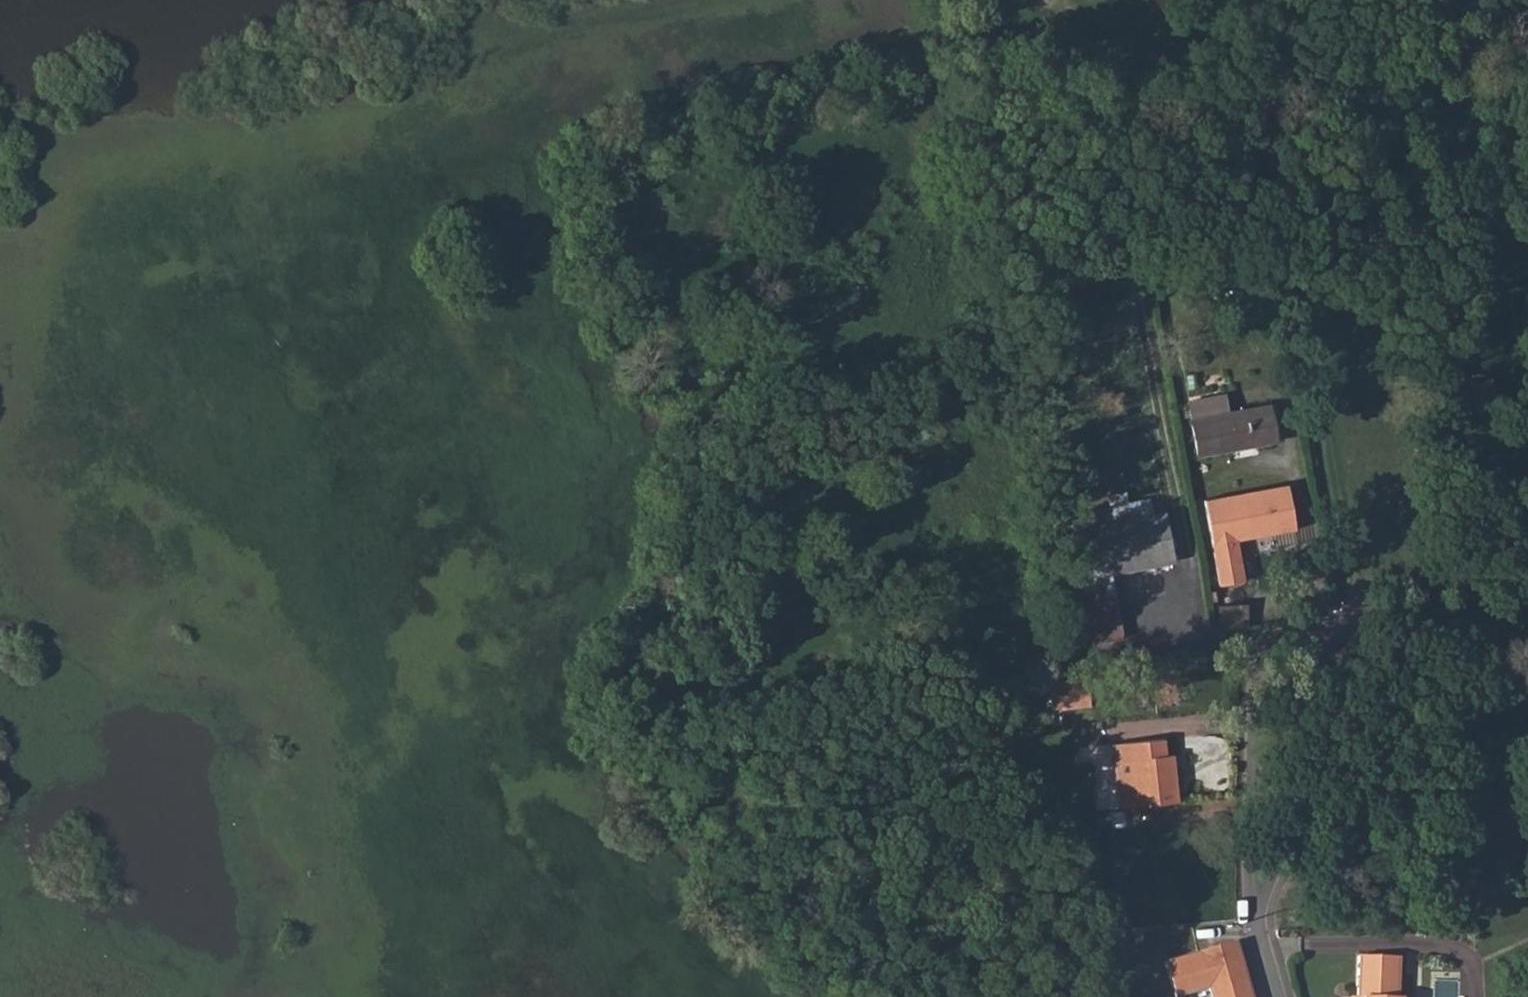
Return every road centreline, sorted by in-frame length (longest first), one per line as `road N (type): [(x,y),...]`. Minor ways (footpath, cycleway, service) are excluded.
road 1 (residential): [(1334,627),(1269,648),(1251,666),(1244,821),(1252,906)]
road 2 (residential): [(1334,627),(1303,801),(1252,906)]
road 3 (track): [(1527,603),(1395,611),(1334,627)]

